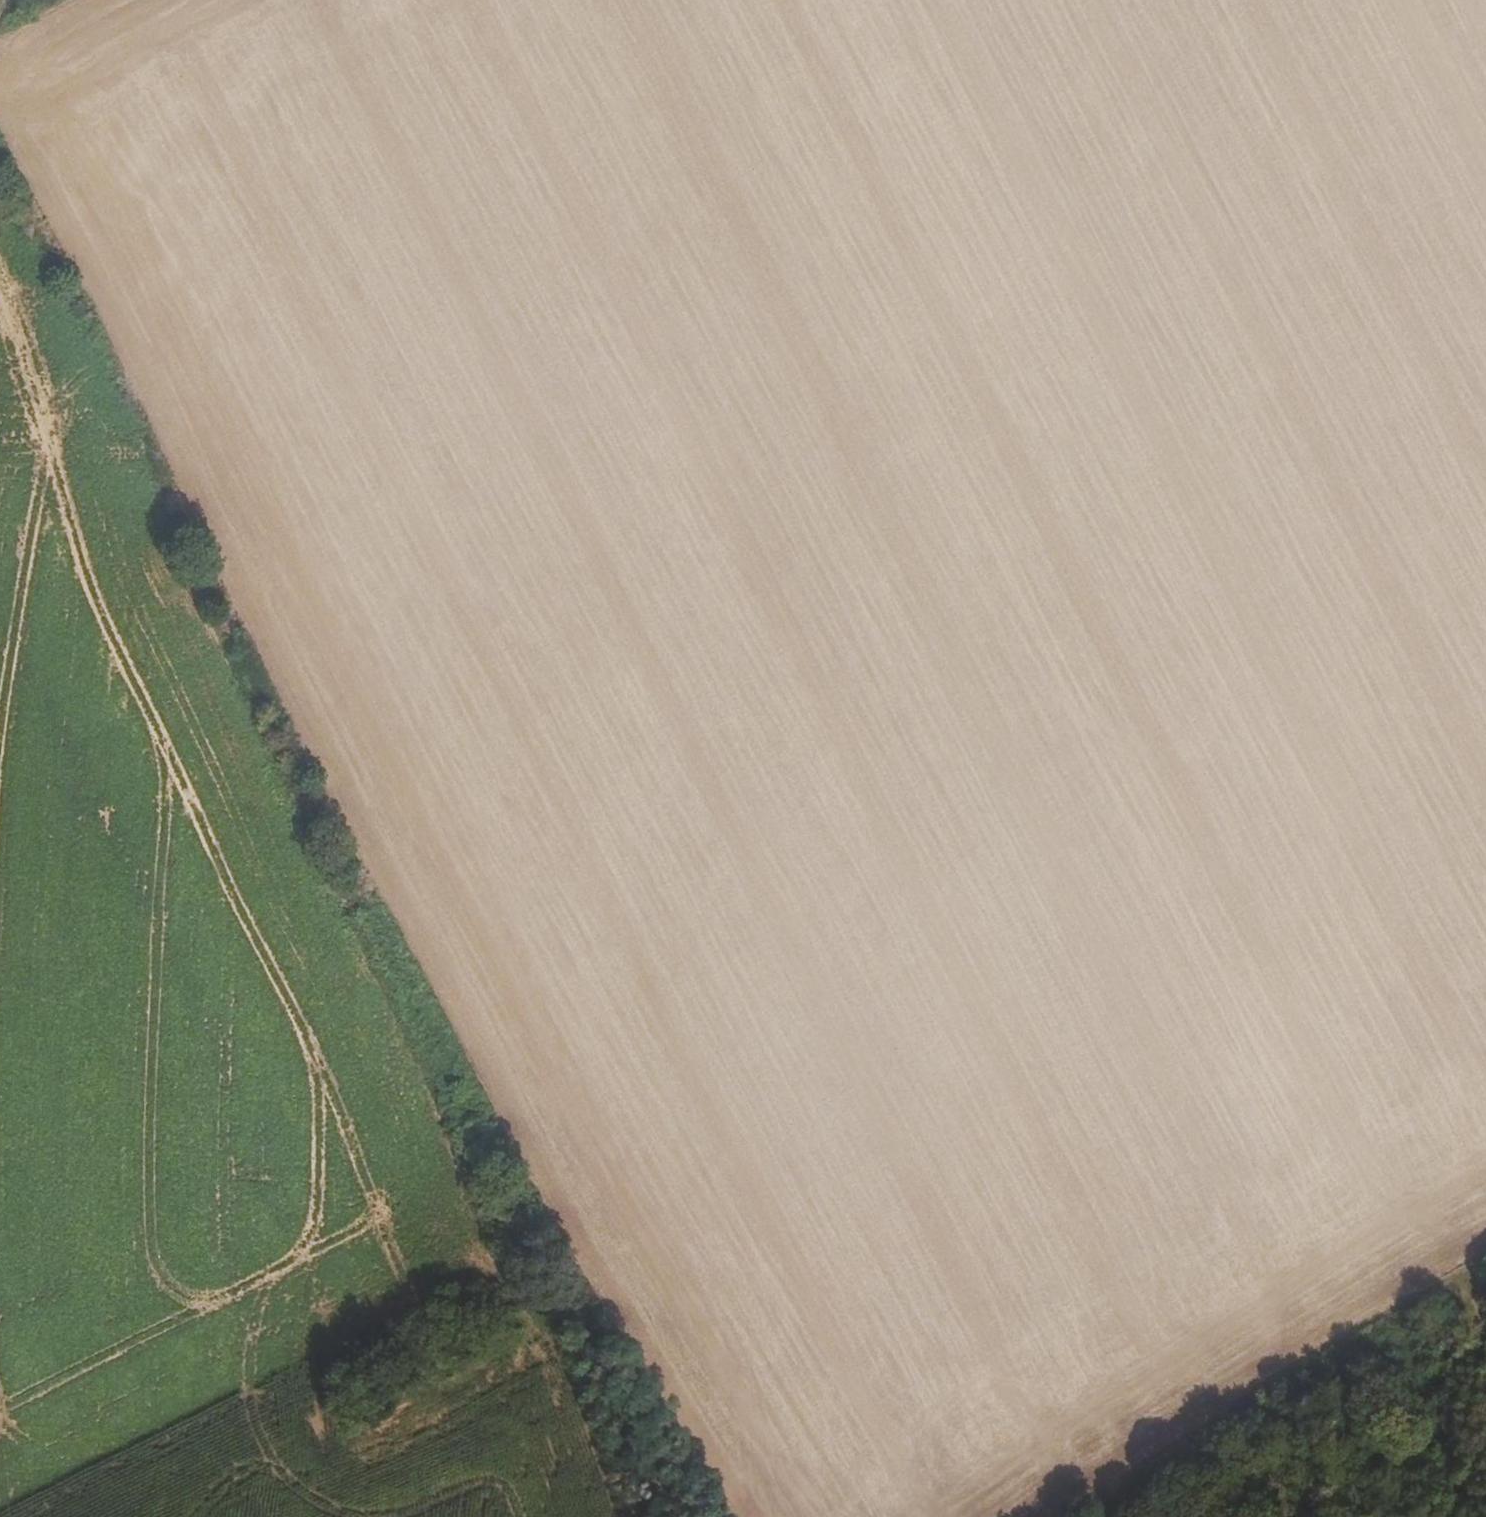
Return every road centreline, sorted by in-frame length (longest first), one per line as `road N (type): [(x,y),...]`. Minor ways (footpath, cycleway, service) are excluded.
road 1 (track): [(0,171),(534,1279),(662,1516)]
road 2 (track): [(1225,1417),(1485,1268)]

